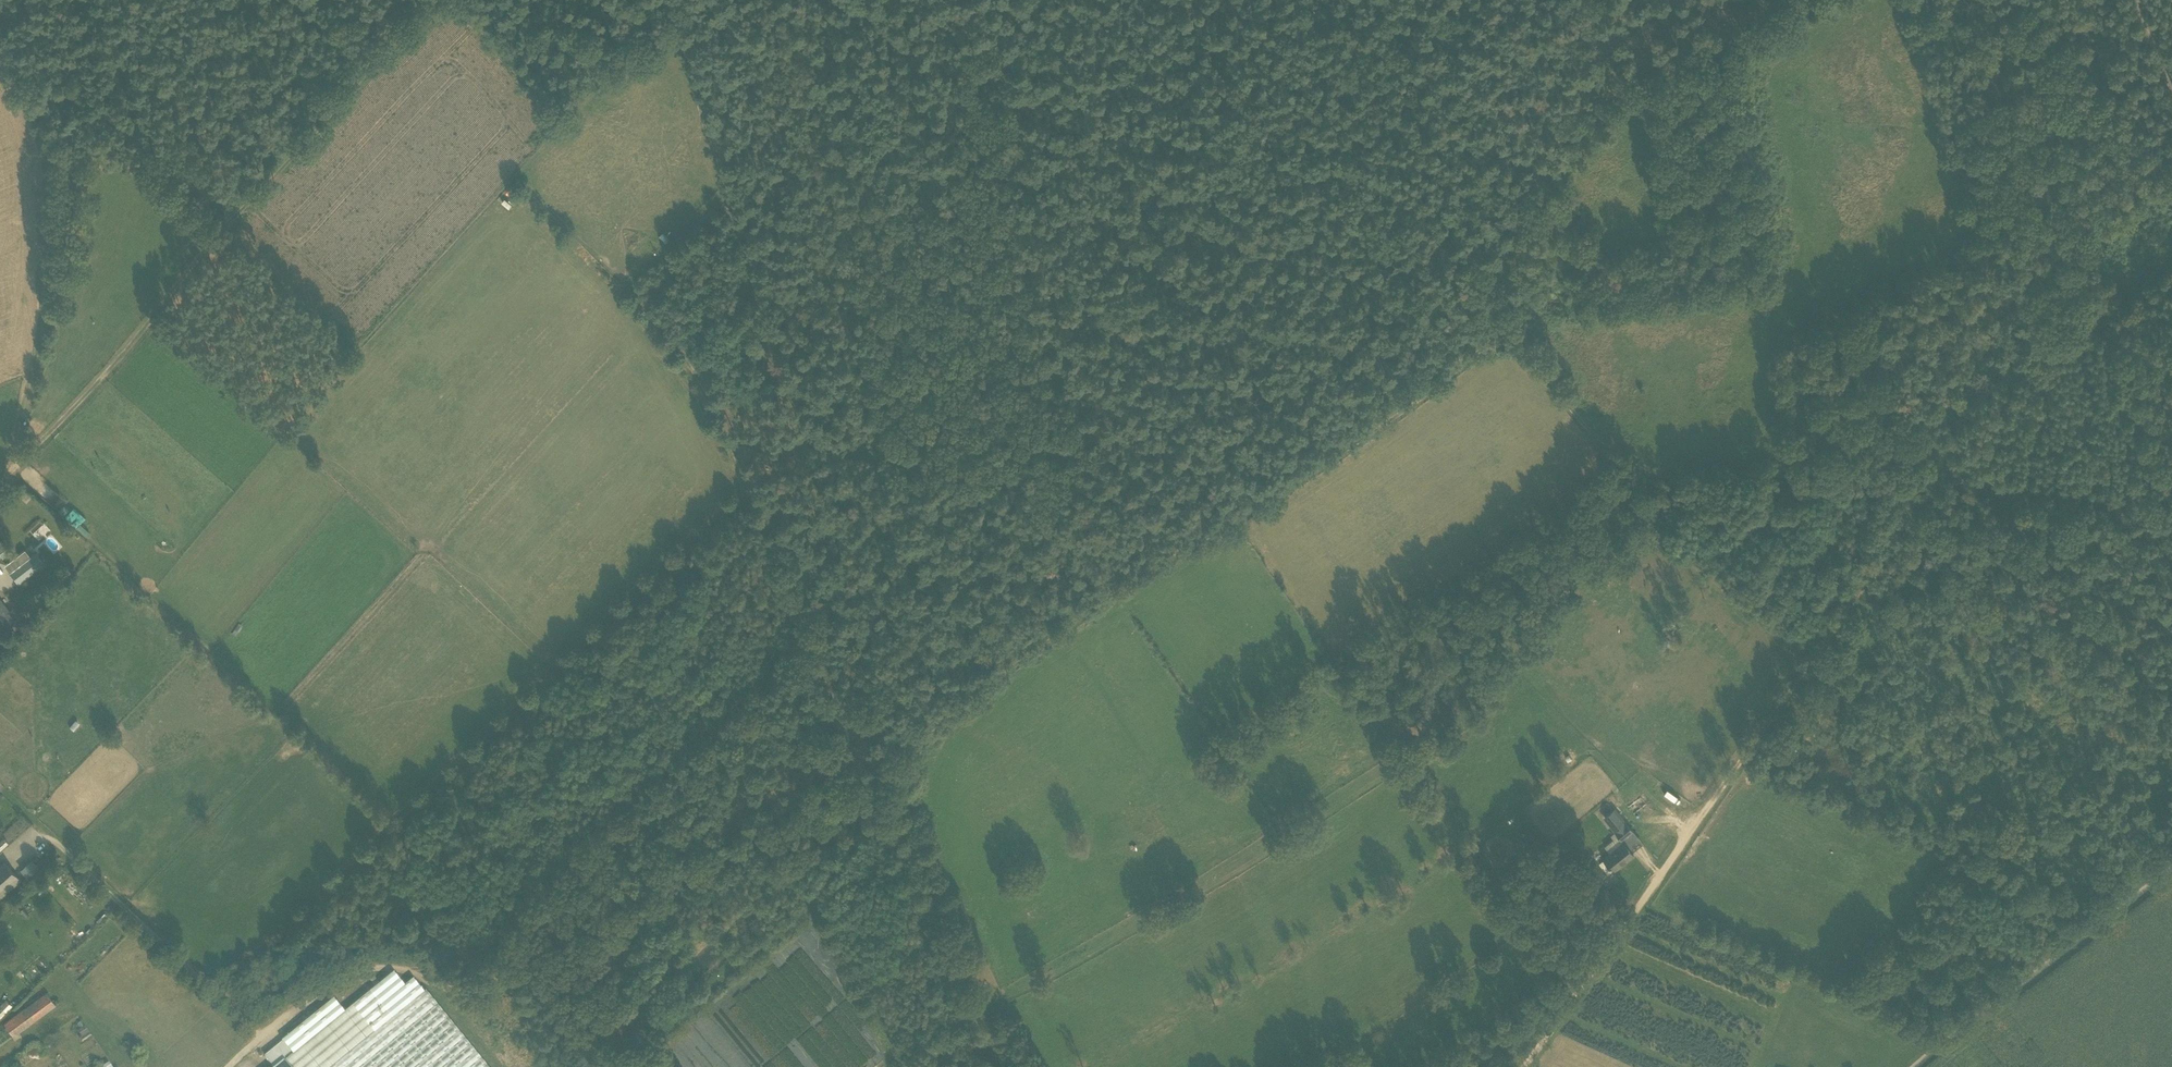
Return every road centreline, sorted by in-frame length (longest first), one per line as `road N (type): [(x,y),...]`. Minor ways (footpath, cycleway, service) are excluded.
road 1 (track): [(893,764),(1021,660),(1309,475),(1505,333)]
road 2 (track): [(223,999),(758,504)]
road 3 (track): [(1933,490),(1525,1066)]
road 4 (track): [(11,469),(103,378),(220,232),(434,0)]
road 5 (track): [(267,1038),(331,982),(365,967),(410,964),(442,982),(576,952),(707,862)]
road 6 (track): [(1817,0),(1646,82),(1557,146),(1529,196),(1505,333)]
road 7 (track): [(1505,333),(1528,349),(1598,438),(1653,473),(1795,470),(1933,490)]
road 8 (track): [(11,469),(46,318),(50,166),(71,0)]
road 9 (track): [(735,198),(844,604)]
road 10 (track): [(758,504),(694,360),(643,287),(652,270),(735,198)]
road 11 (track): [(893,764),(957,954),(978,1066)]
road 12 (track): [(647,783),(484,951),(410,964)]
road 13 (track): [(1584,988),(1517,919),(1406,764)]
road 14 (track): [(844,604),(647,783)]
road 15 (track): [(223,999),(48,832)]
road 16 (track): [(2171,493),(2109,500),(1987,484),(1933,490)]
road 17 (track): [(707,862),(772,818),(893,764)]
road 18 (track): [(679,5),(735,198)]
road 19 (track): [(844,604),(893,764)]
road 20 (track): [(811,637),(758,504)]

